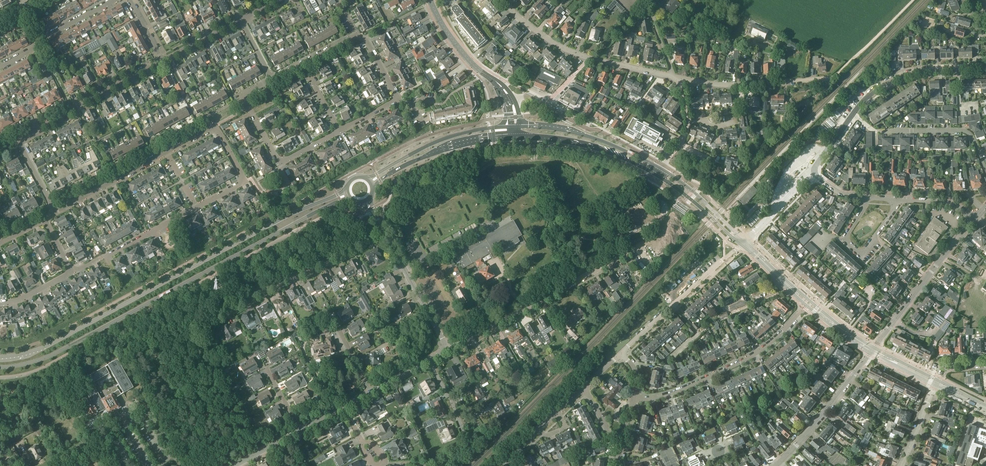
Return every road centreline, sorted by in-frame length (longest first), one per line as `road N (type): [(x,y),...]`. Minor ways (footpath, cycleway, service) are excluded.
road 1 (primary): [(0,367),(52,356),(349,196)]
road 2 (primary): [(347,190),(39,350),(0,358)]
road 3 (primary): [(874,348),(818,308),(661,168)]
road 4 (residential): [(73,274),(244,181),(214,128)]
road 5 (residential): [(448,349),(633,249)]
road 6 (residential): [(633,399),(675,393),(755,355),(810,309)]
road 7 (residential): [(671,76),(560,47),(503,0)]
road 8 (residential): [(383,230),(216,316)]
road 9 (residential): [(55,212),(214,128)]
road 10 (residential): [(874,348),(975,216)]
road 11 (residential): [(17,139),(163,60)]
road 12 (residential): [(621,354),(741,245)]
road 13 (residential): [(853,115),(875,132),(964,131),(985,170)]
road 14 (primary): [(510,127),(441,139),(367,179)]
road 15 (residential): [(678,79),(832,79)]
road 16 (primary): [(372,185),(453,145),(515,137)]
road 17 (primary): [(661,168),(590,137),(520,126)]
road 18 (primary): [(515,137),(588,145),(656,175)]
road 19 (residential): [(853,115),(900,77),(985,70)]
road 20 (residential): [(777,465),(870,353)]
road 21 (residential): [(865,197),(841,241),(861,256),(898,200)]
road 22 (residential): [(448,349),(383,230)]
road 23 (residential): [(0,67),(114,0)]
road 24 (tertiary): [(512,99),(461,51),(430,0)]

